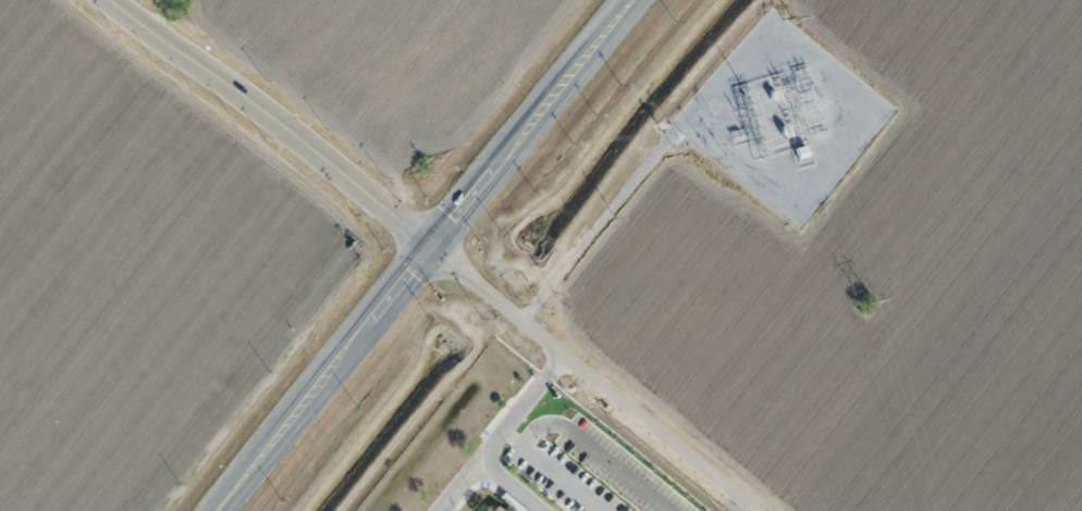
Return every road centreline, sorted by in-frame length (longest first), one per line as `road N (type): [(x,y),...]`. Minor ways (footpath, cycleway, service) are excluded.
road 1 (tertiary): [(219,510),(636,0)]
road 2 (tertiary): [(759,510),(434,245)]
road 3 (tertiary): [(434,245),(279,121),(101,0)]

